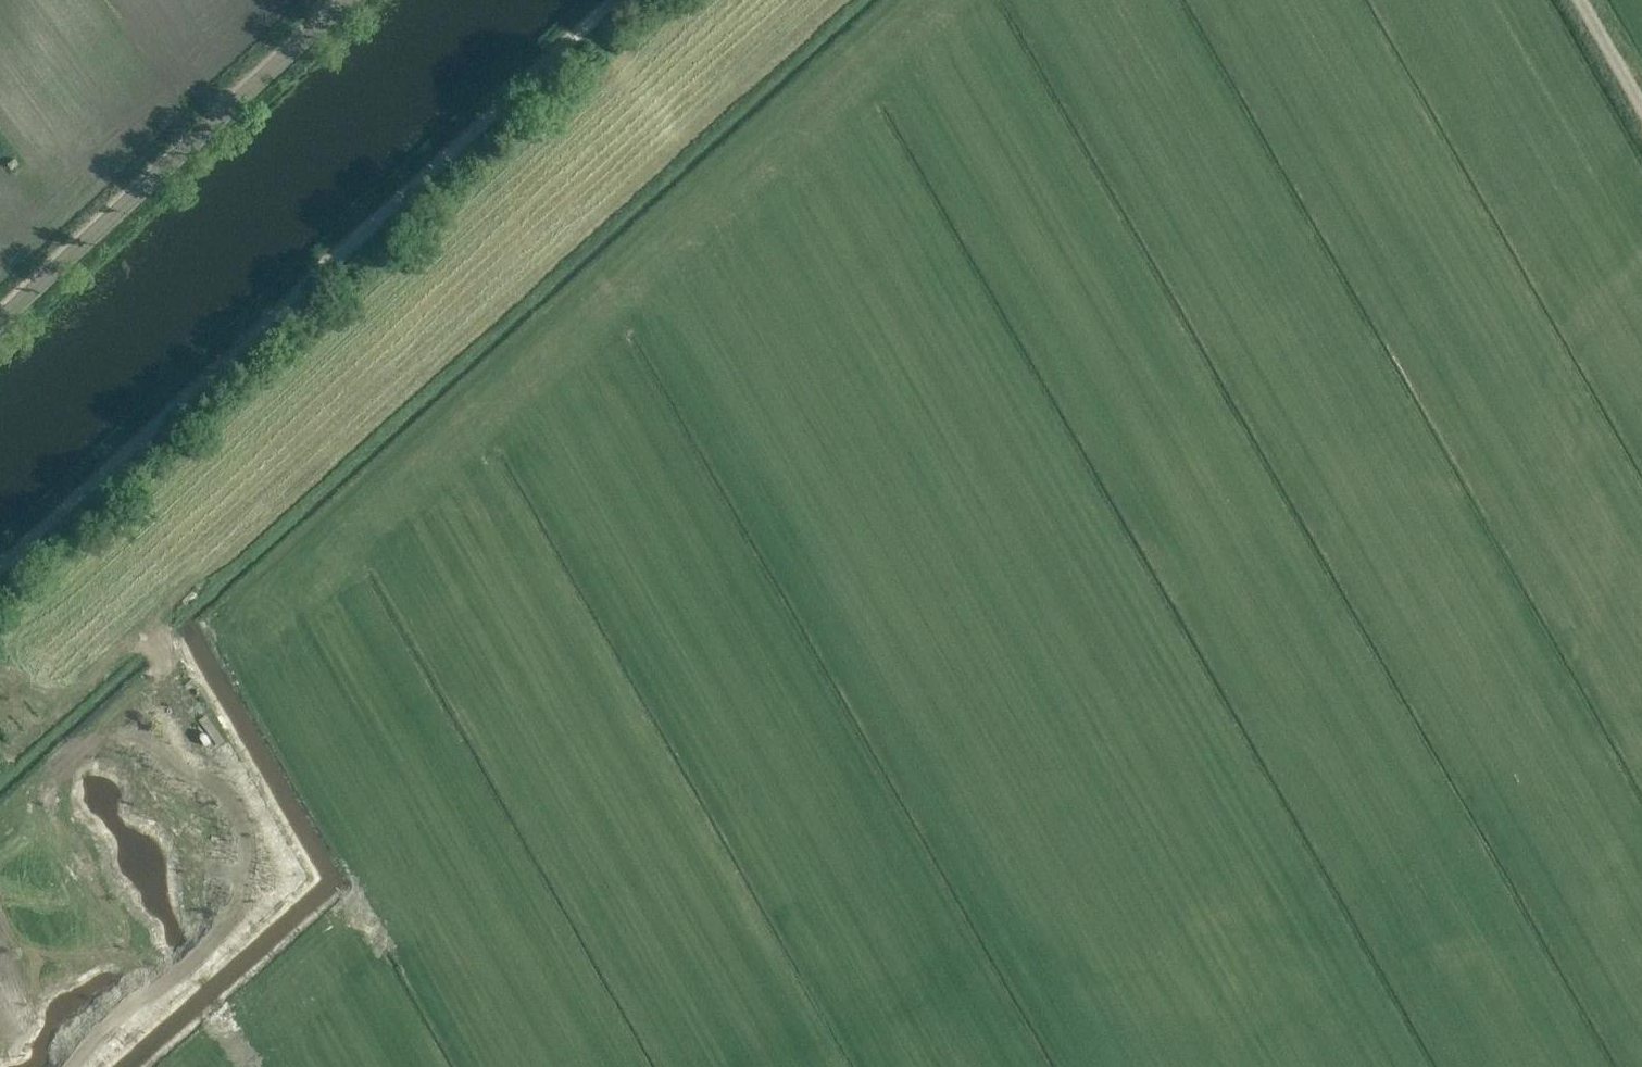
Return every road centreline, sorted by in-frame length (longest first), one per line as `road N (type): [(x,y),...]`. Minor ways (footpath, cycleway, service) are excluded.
road 1 (track): [(0,565),(612,0)]
road 2 (unclassified): [(0,322),(348,0)]
road 3 (unclassified): [(1641,108),(1580,0)]

